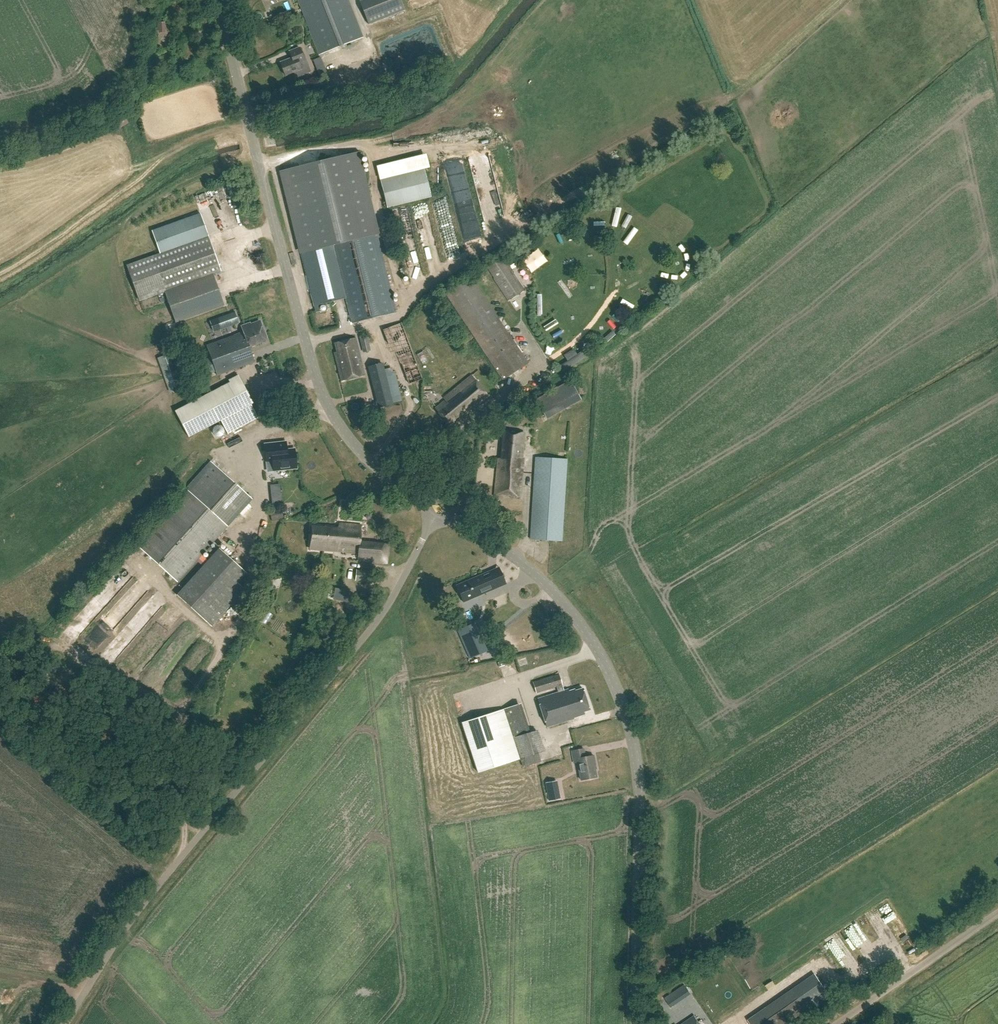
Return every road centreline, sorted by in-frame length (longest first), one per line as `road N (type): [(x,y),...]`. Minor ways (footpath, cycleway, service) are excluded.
road 1 (unclassified): [(65,1023),(146,903),(385,610),(441,511)]
road 2 (tertiary): [(637,1023),(637,774),(617,690),(586,632),(549,588),(441,511)]
road 3 (tertiary): [(441,511),(373,465),(326,402),(218,0)]
road 4 (track): [(843,0),(742,91),(406,308)]
road 5 (unclassified): [(839,1023),(997,916)]

